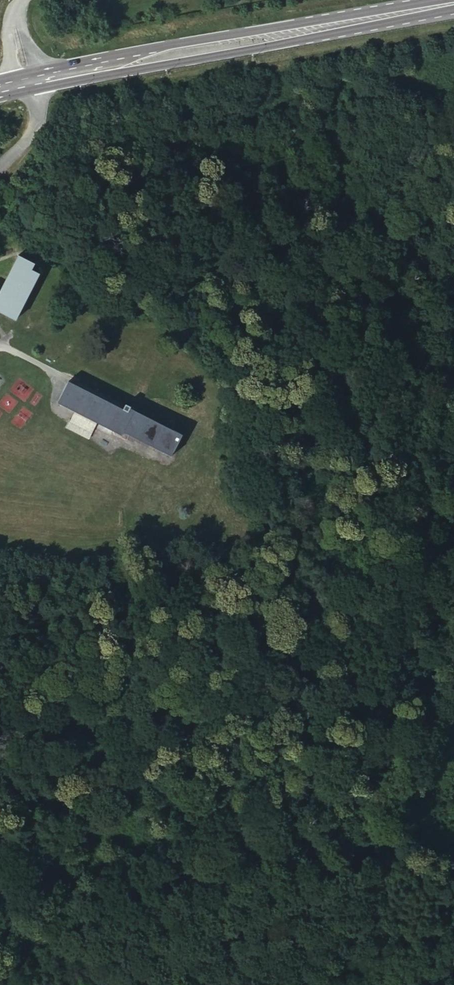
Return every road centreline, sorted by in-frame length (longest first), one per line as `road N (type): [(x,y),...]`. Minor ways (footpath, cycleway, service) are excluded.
road 1 (secondary): [(453,4),(30,82)]

